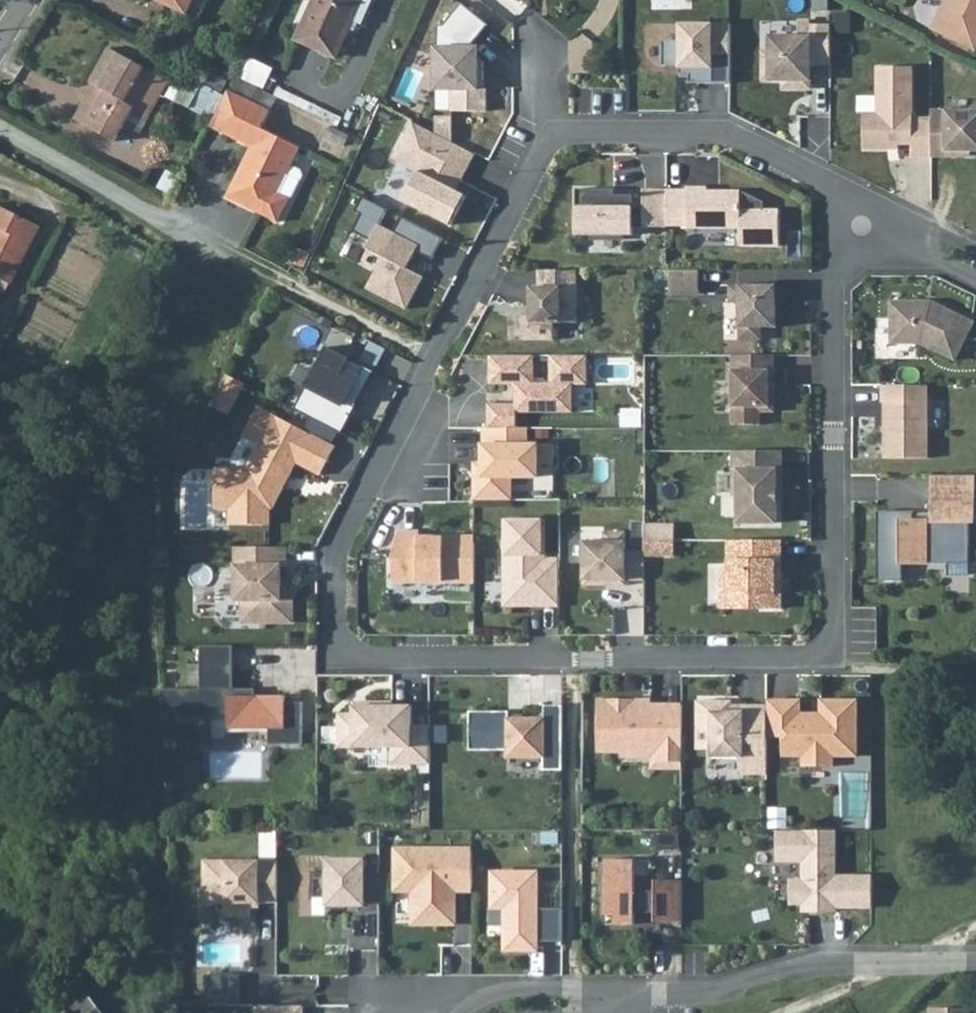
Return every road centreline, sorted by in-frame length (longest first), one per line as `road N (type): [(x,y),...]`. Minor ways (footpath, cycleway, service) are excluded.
road 1 (residential): [(860,221),(762,150),(722,133),(593,133),(562,145),(533,178),(346,553),(340,644),(353,661),(829,667),(844,653),(836,284)]
road 2 (residential): [(631,996),(711,995),(826,964),(975,963)]
road 3 (residential): [(975,266),(860,221)]
road 4 (residential): [(575,1000),(562,991),(524,991),(463,1012)]

